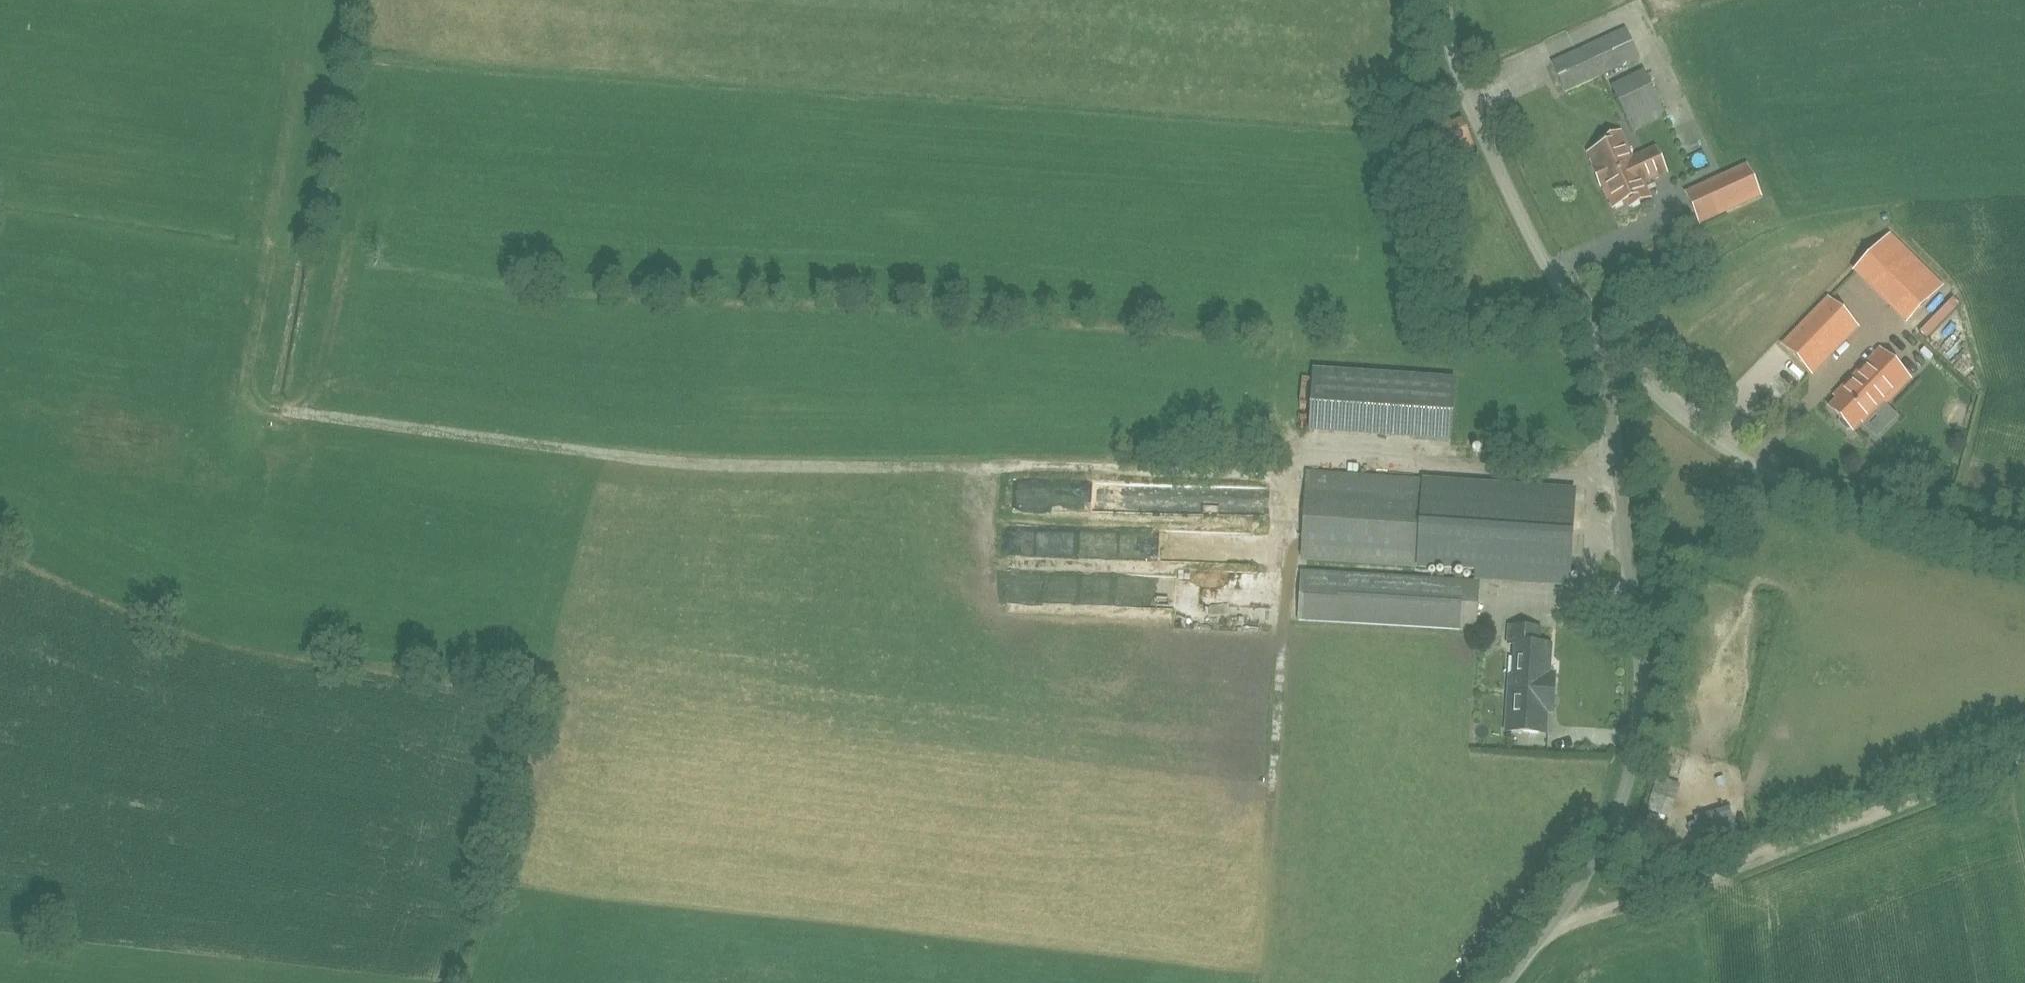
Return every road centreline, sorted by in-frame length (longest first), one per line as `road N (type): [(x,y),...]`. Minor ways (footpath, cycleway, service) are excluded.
road 1 (unclassified): [(1505,982),(1574,888),(1621,803),(1645,685),(1605,352)]
road 2 (track): [(1541,935),(2024,756)]
road 3 (unclassified): [(2024,549),(1776,475),(1707,437),(1605,352)]
road 4 (unclassified): [(1605,352),(1531,236),(1472,119),(1445,0)]

